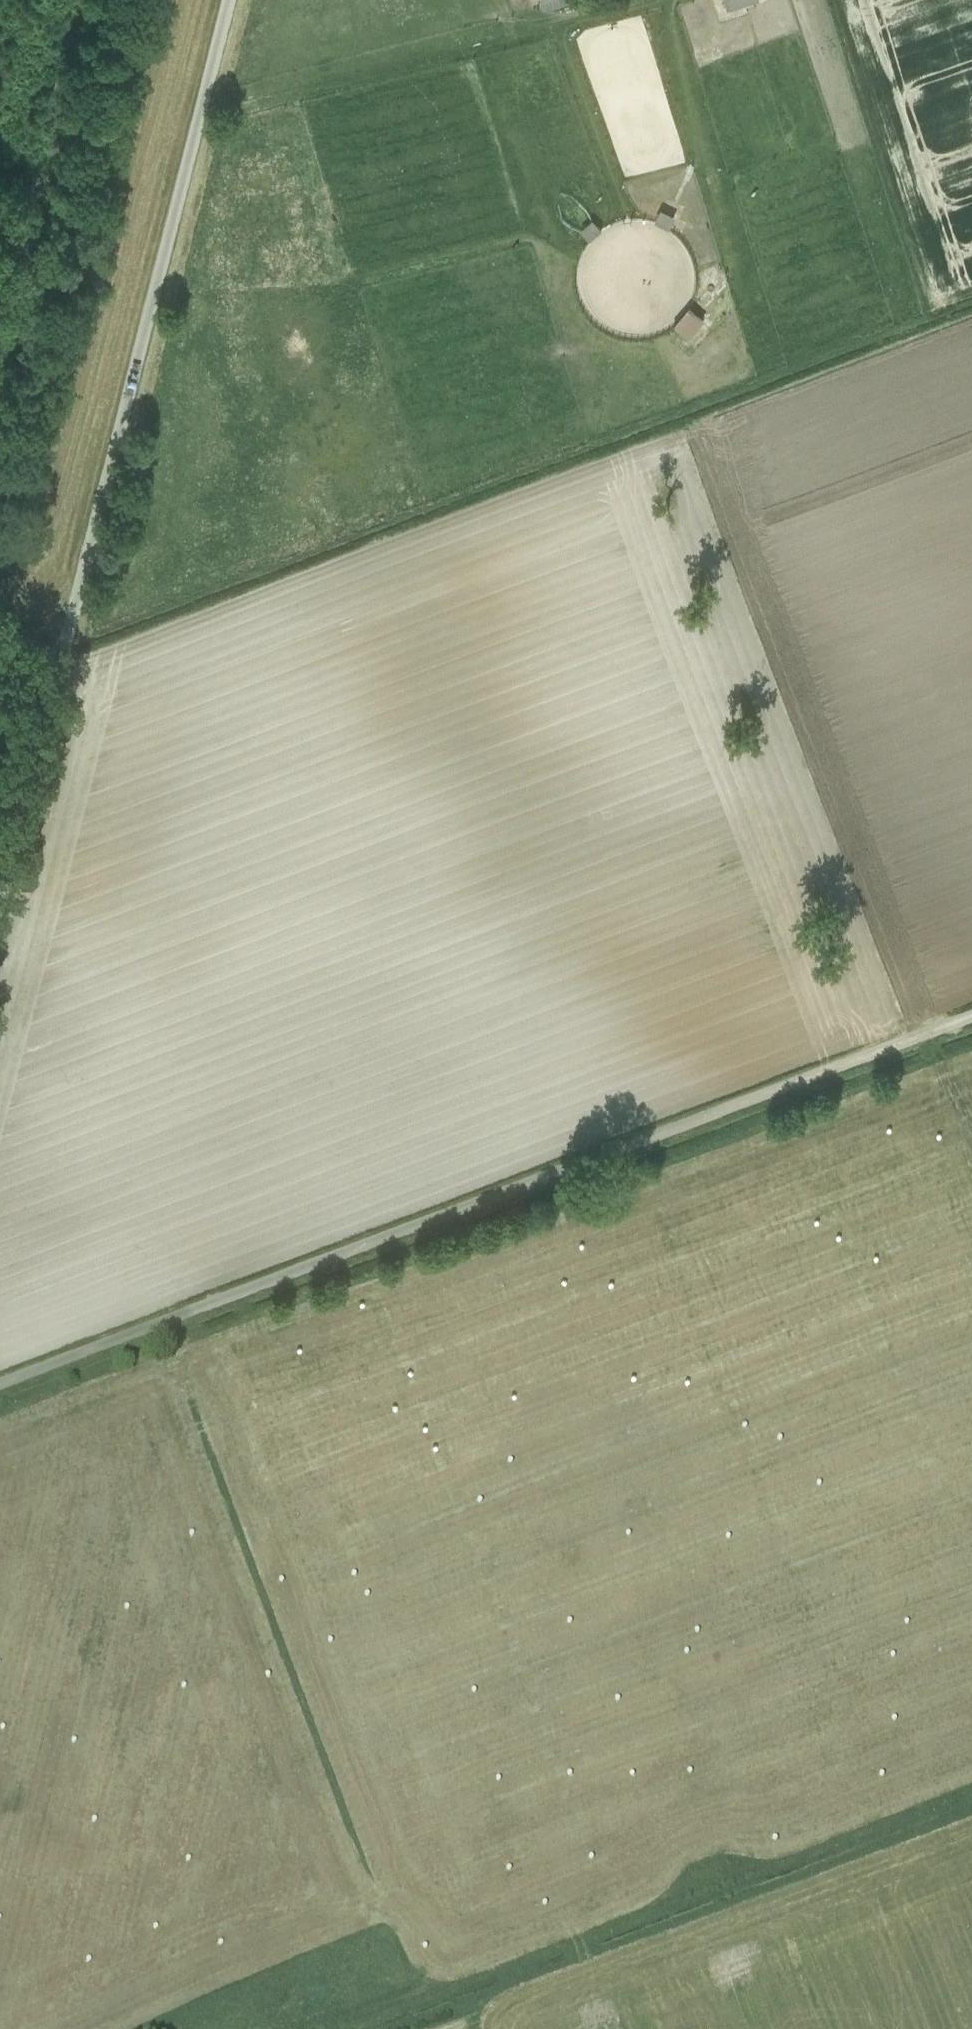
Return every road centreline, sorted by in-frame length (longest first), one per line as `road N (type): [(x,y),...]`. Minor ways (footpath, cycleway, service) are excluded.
road 1 (track): [(0,1379),(971,1011)]
road 2 (unclassified): [(0,899),(230,0)]

